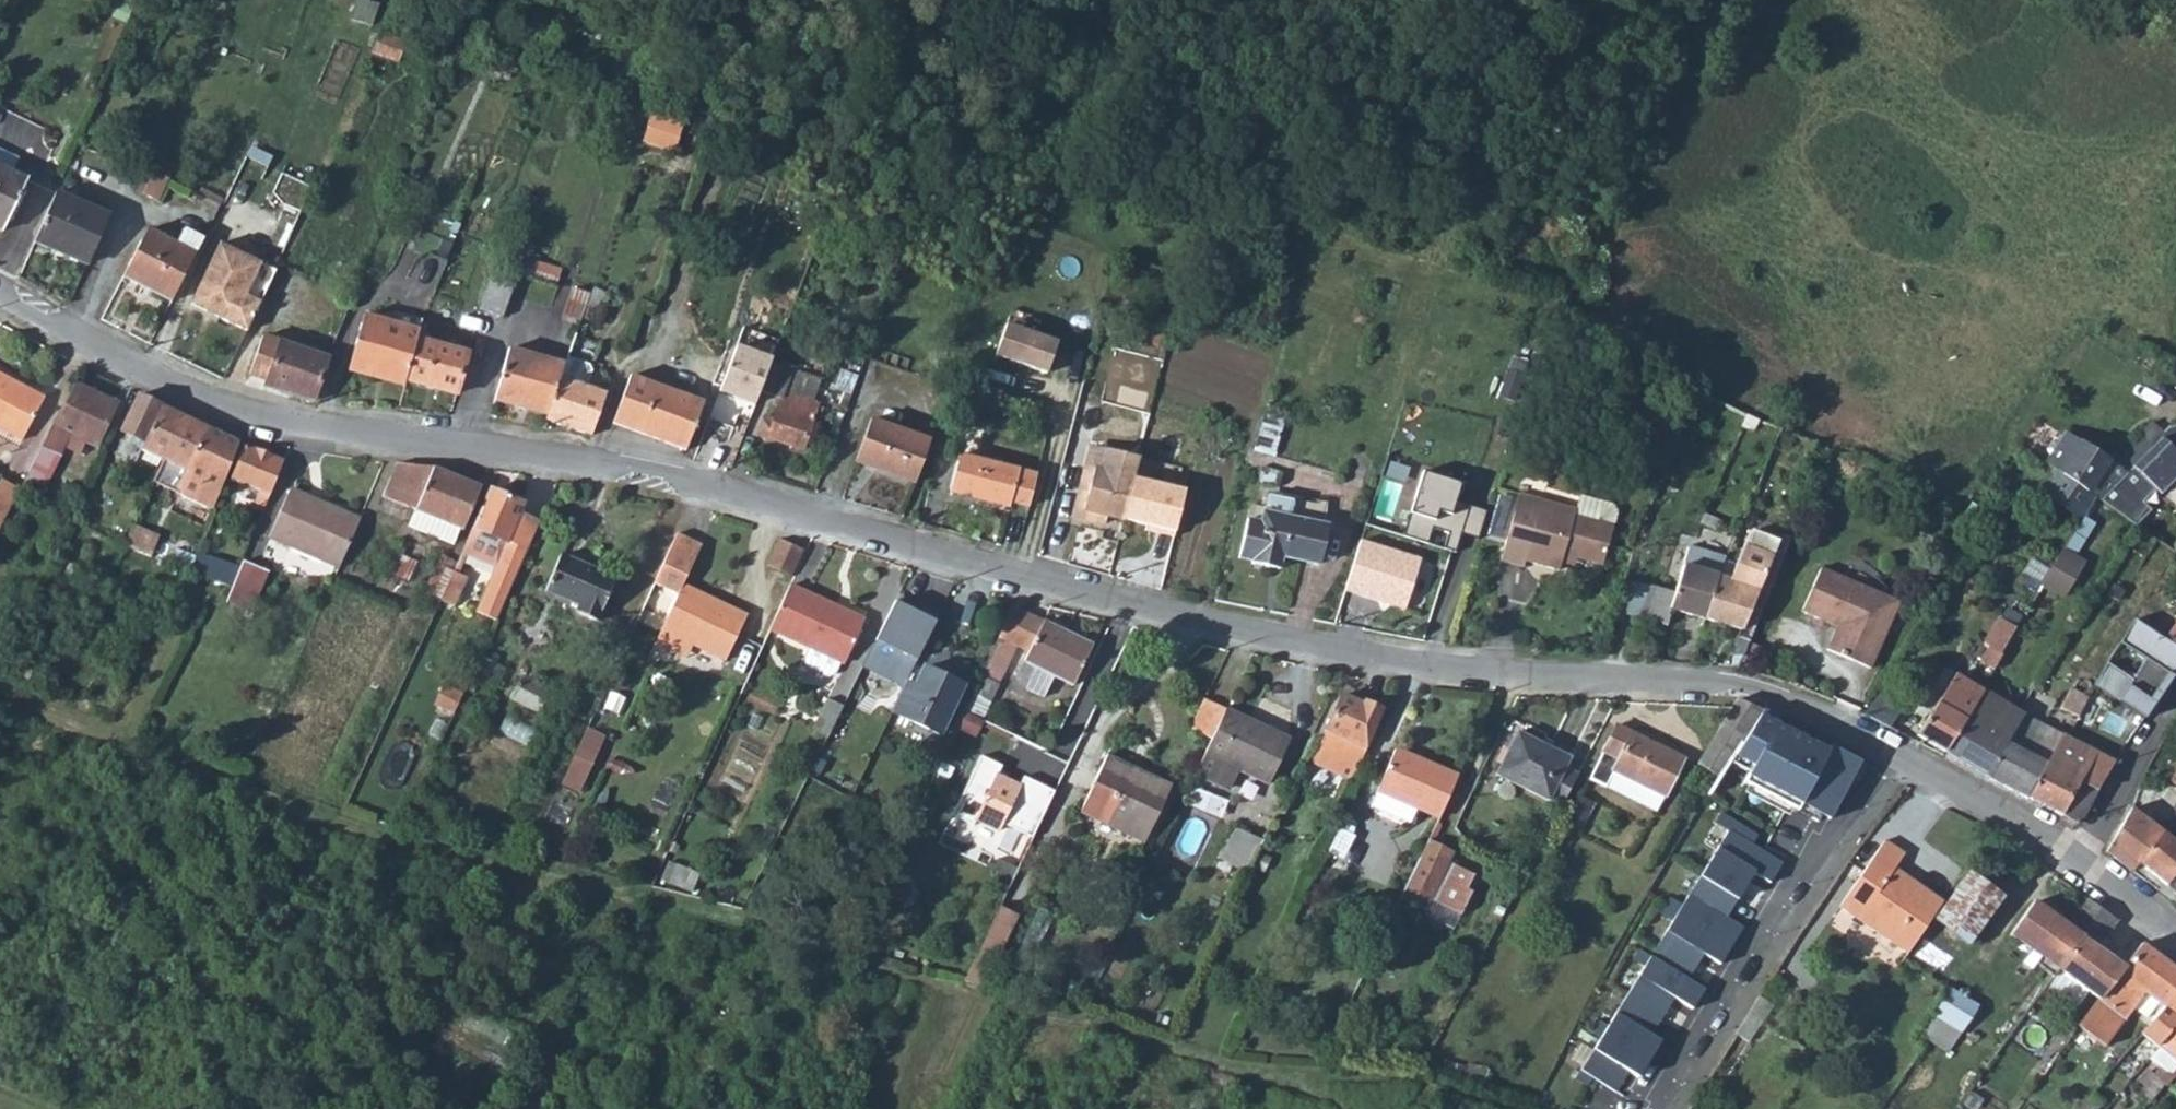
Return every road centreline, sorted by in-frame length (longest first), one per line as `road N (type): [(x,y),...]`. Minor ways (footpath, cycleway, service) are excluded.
road 1 (residential): [(0,292),(234,405),(640,465),(1024,572),(1396,655),(1733,685),(1820,710),(2017,812),(2079,857)]
road 2 (track): [(0,698),(343,826),(756,927),(921,987),(1105,1028),(1223,1071),(1433,1085),(1498,1108)]
road 3 (residential): [(2079,857),(2175,690)]
road 4 (residential): [(2079,857),(2175,934)]

